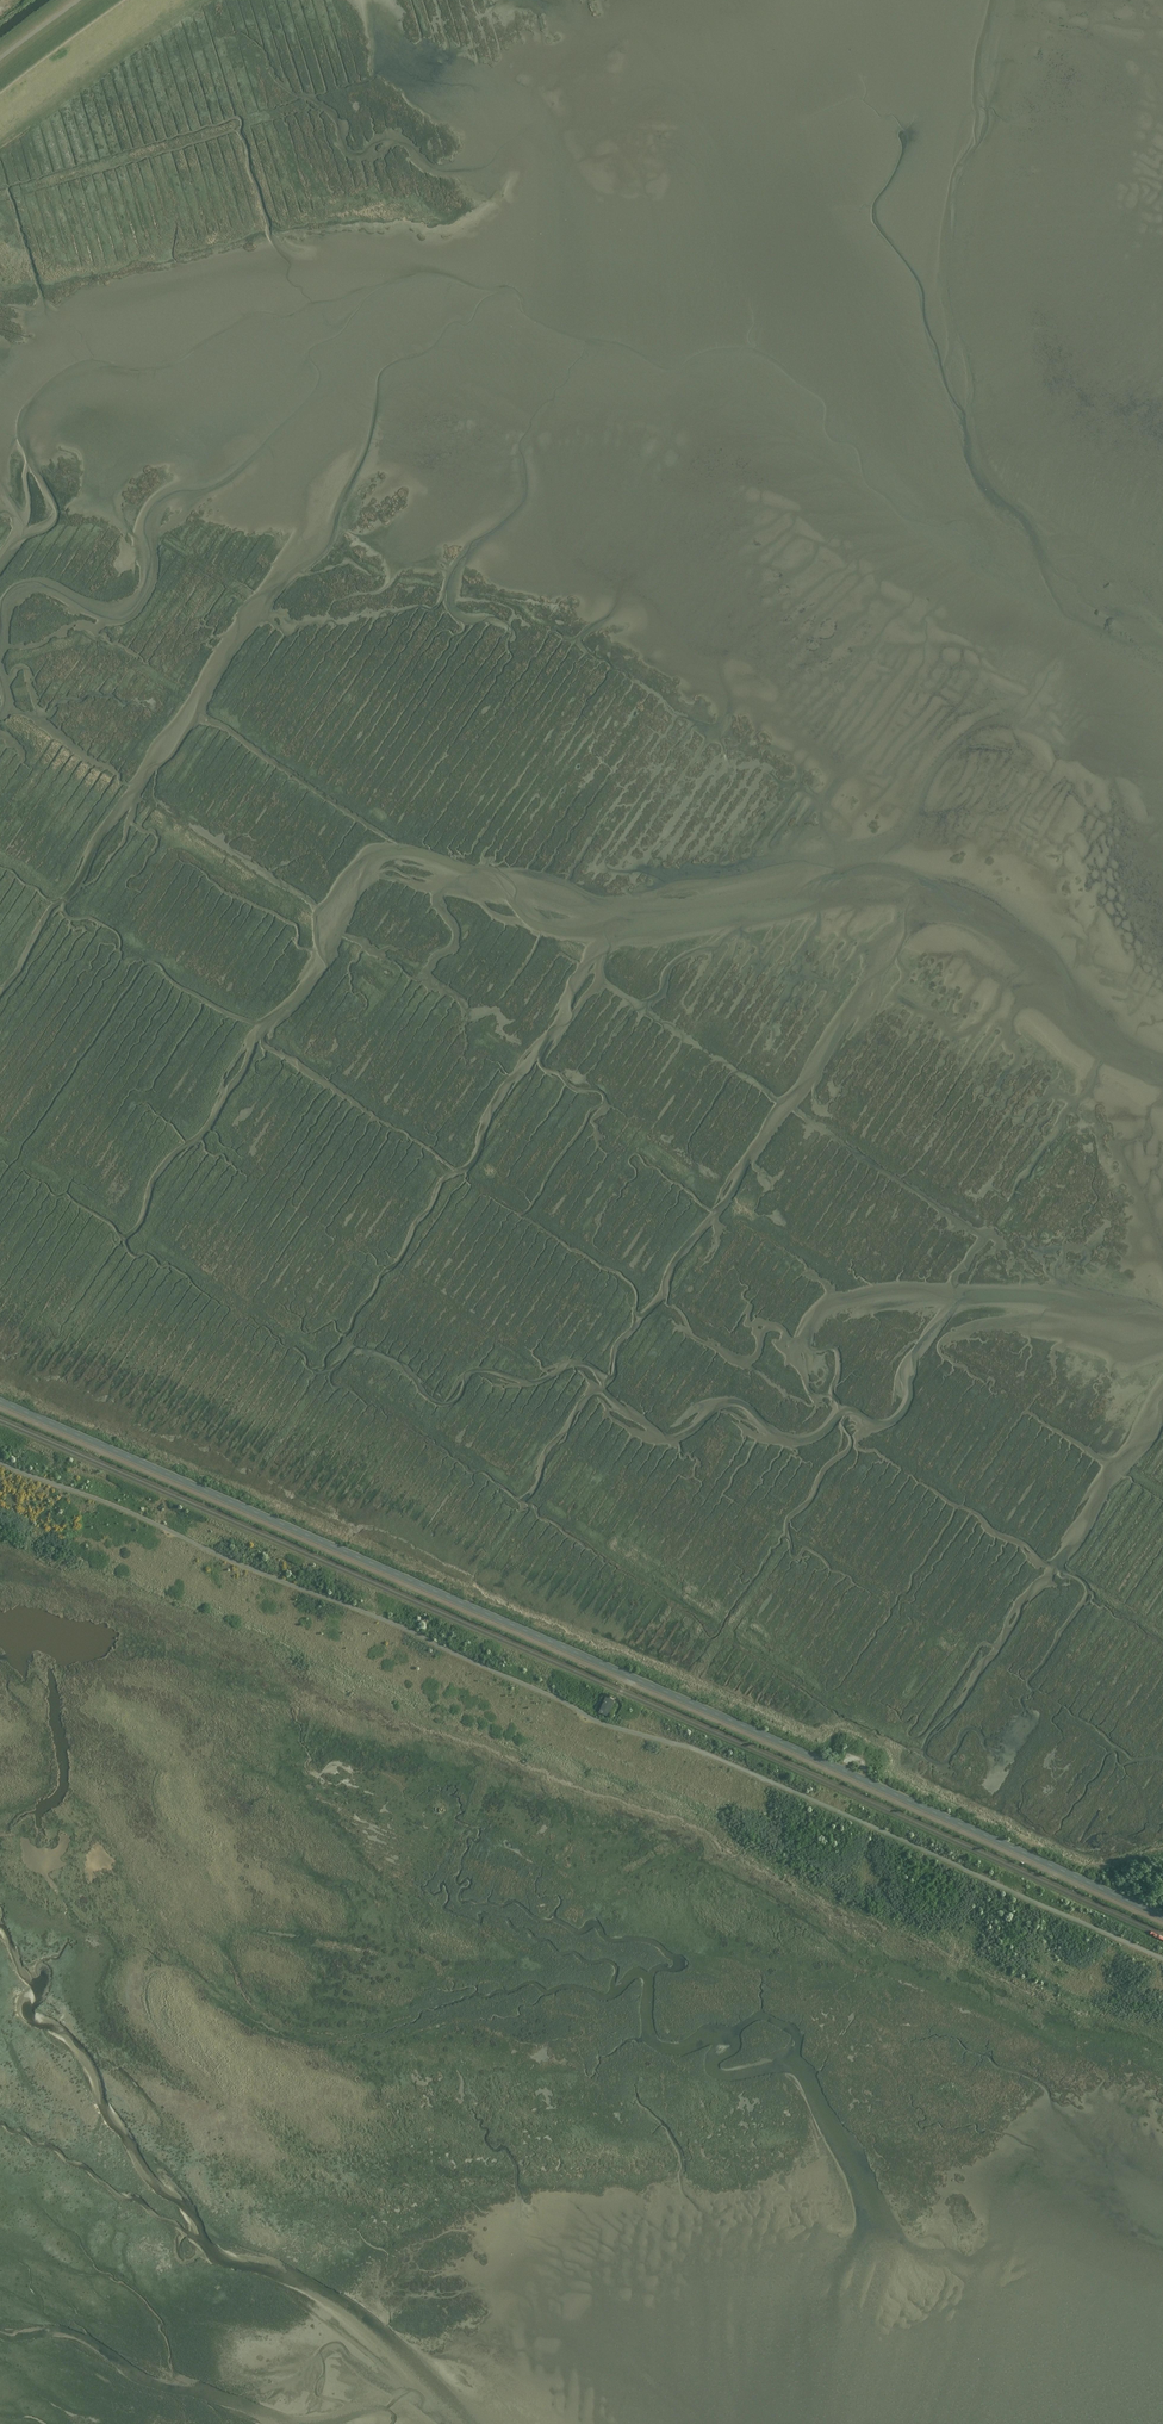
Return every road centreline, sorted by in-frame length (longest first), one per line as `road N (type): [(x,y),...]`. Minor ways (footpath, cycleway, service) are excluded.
road 1 (tertiary): [(1162,1916),(0,1400)]

